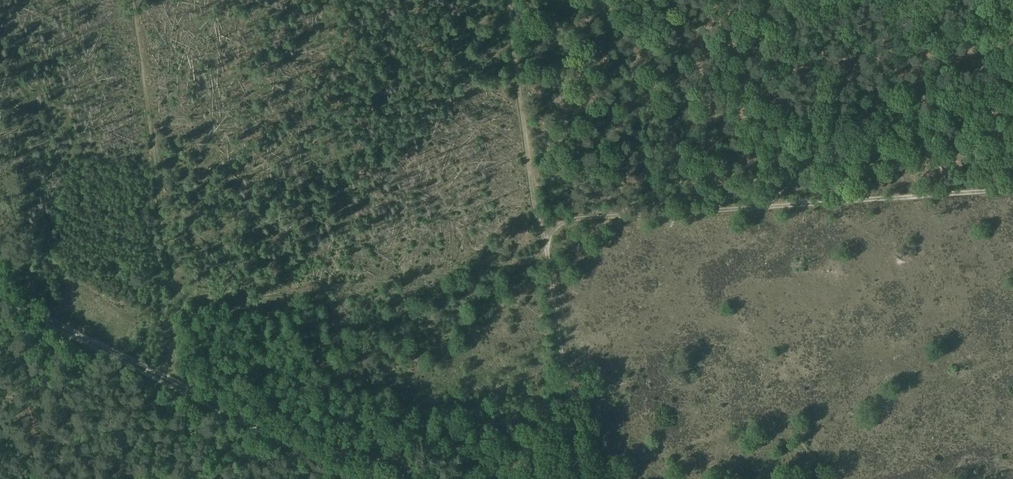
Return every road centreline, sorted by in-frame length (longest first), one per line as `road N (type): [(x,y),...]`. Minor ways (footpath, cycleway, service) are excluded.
road 1 (track): [(537,230),(1012,190)]
road 2 (track): [(0,294),(366,478)]
road 3 (track): [(575,467),(537,230)]

